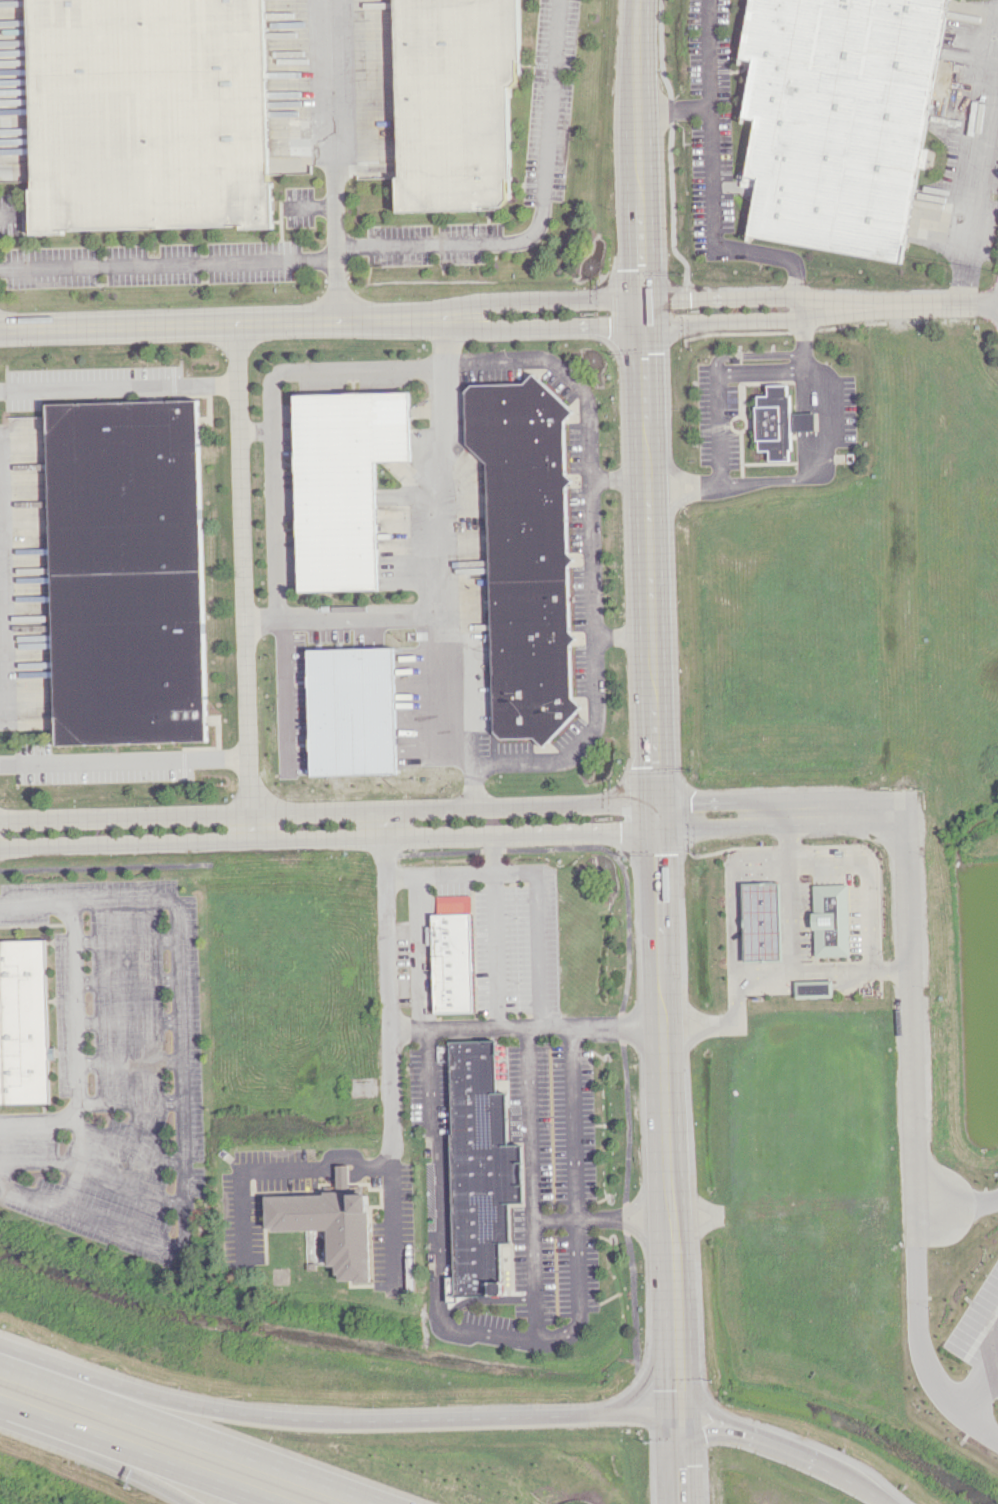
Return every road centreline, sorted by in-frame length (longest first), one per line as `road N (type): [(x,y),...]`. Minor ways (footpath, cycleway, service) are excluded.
road 1 (tertiary): [(0,847),(661,831)]
road 2 (tertiary): [(660,800),(0,821)]
road 3 (secondary): [(636,0),(657,635)]
road 4 (motorway): [(602,1414),(350,1421),(247,1414),(144,1392),(0,1342)]
road 5 (residential): [(448,317),(0,328)]
road 6 (motorway): [(390,1503),(0,1363)]
road 7 (secondary): [(661,831),(671,1216)]
road 8 (motorway): [(0,1404),(277,1503)]
road 9 (residential): [(904,971),(915,1176),(938,1213)]
road 10 (motorway): [(0,1407),(196,1503)]
road 11 (residential): [(647,299),(483,301),(448,317)]
road 12 (residential): [(448,317),(479,327),(648,324)]
road 13 (secondary): [(657,635),(660,800)]
road 14 (residential): [(898,809),(904,971)]
road 15 (motorway): [(875,1495),(741,1431)]
road 16 (residential): [(768,811),(898,809)]
road 17 (motorway): [(673,1313),(642,1384),(602,1414)]

